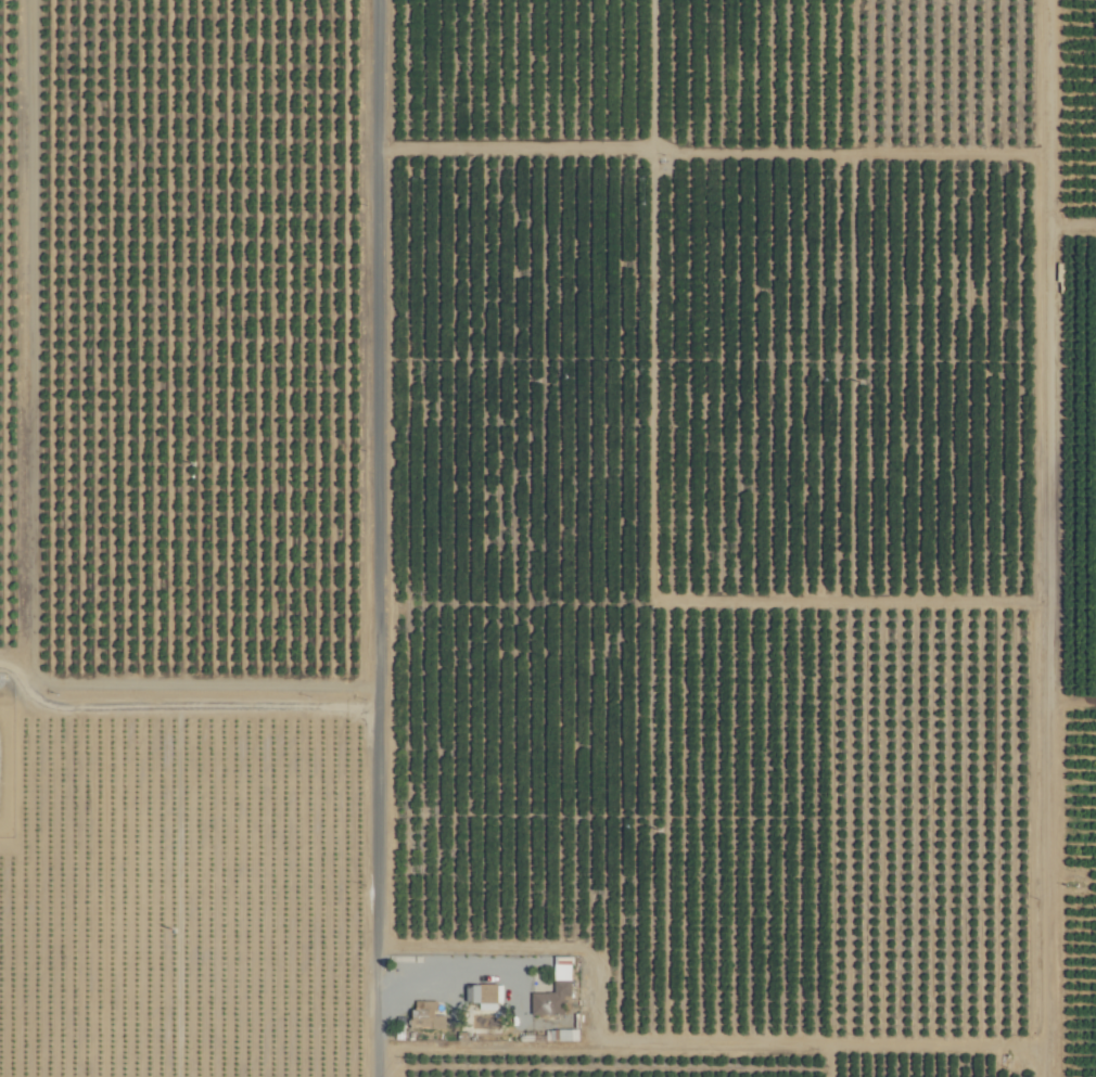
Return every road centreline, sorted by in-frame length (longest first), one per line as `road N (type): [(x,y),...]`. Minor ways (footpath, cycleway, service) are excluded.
road 1 (residential): [(1046,1076),(1040,0)]
road 2 (residential): [(384,1076),(389,0)]

